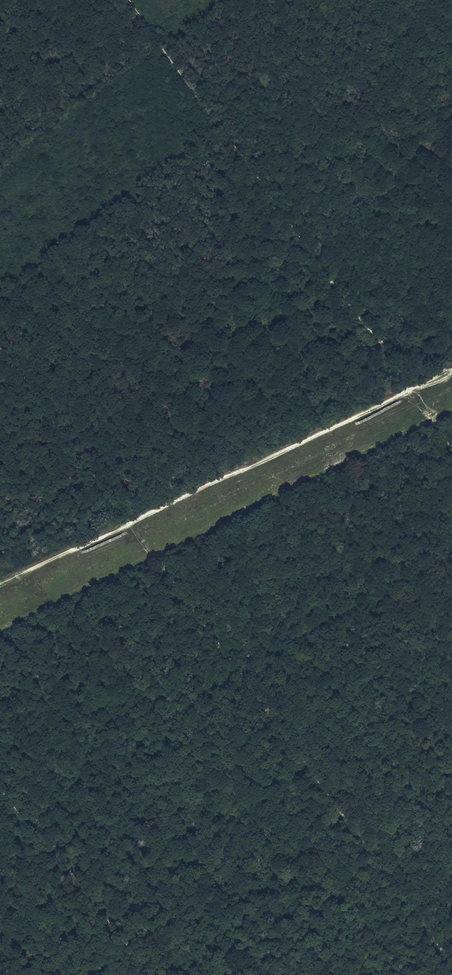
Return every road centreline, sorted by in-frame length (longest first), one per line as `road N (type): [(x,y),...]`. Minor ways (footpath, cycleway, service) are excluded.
road 1 (track): [(0,639),(451,418)]
road 2 (track): [(451,370),(0,585)]

